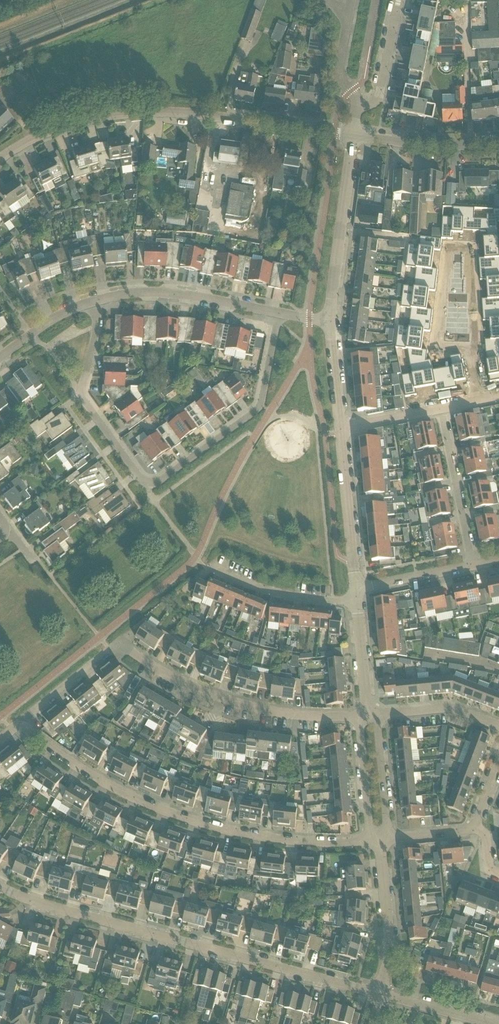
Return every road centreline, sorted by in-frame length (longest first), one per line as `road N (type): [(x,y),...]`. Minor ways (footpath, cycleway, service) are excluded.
road 1 (residential): [(103,298),(85,395),(149,483),(257,410),(279,312)]
road 2 (residential): [(0,888),(380,995)]
road 3 (residential): [(380,840),(321,843),(209,827),(108,787),(21,722)]
road 4 (residential): [(21,722),(124,646),(244,707),(367,715)]
road 5 (residential): [(0,161),(66,127),(143,112),(351,137)]
road 6 (residential): [(332,319),(351,137)]
road 7 (residential): [(279,312),(169,292),(103,298)]
road 8 (residential): [(472,567),(440,408)]
road 9 (residential): [(356,589),(342,429)]
road 10 (unclassified): [(357,603),(282,595),(204,564)]
road 11 (residential): [(380,995),(390,936),(380,840)]
road 12 (residential): [(351,137),(498,143)]
road 13 (residential): [(472,346),(437,351),(445,246)]
road 14 (residential): [(498,727),(444,708),(367,715)]
road 15 (residential): [(367,715),(359,731),(368,825),(380,840)]
road 16 (residential): [(380,840),(386,822),(378,729),(367,715)]
road 17 (residential): [(445,246),(471,249),(472,346)]
road 18 (residential): [(358,106),(381,92),(399,0)]

